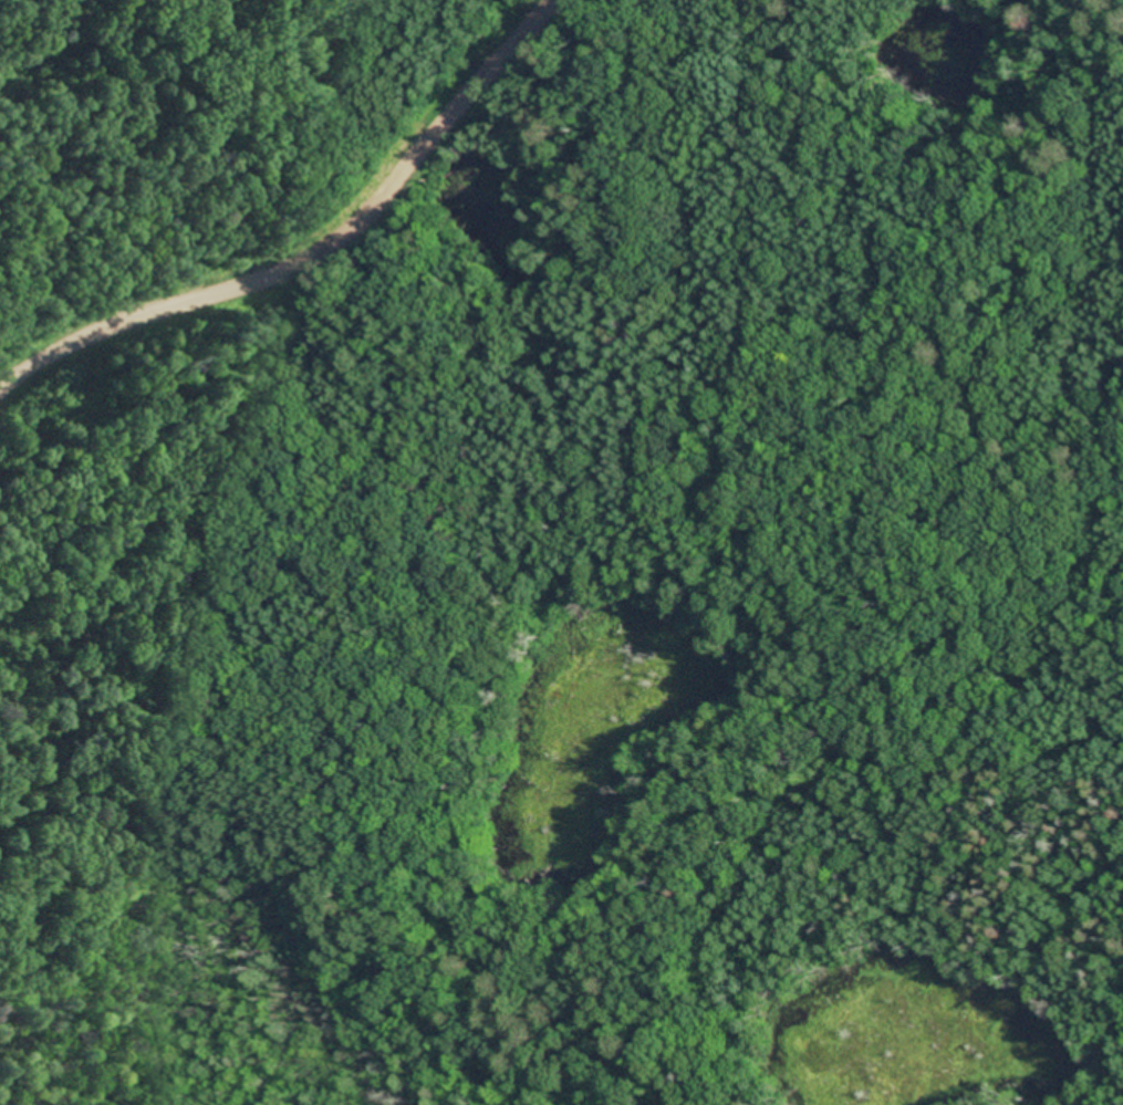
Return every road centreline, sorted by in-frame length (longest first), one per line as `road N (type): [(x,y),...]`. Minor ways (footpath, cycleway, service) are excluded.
road 1 (residential): [(0,389),(114,330),(329,246),(372,210),(558,0)]

